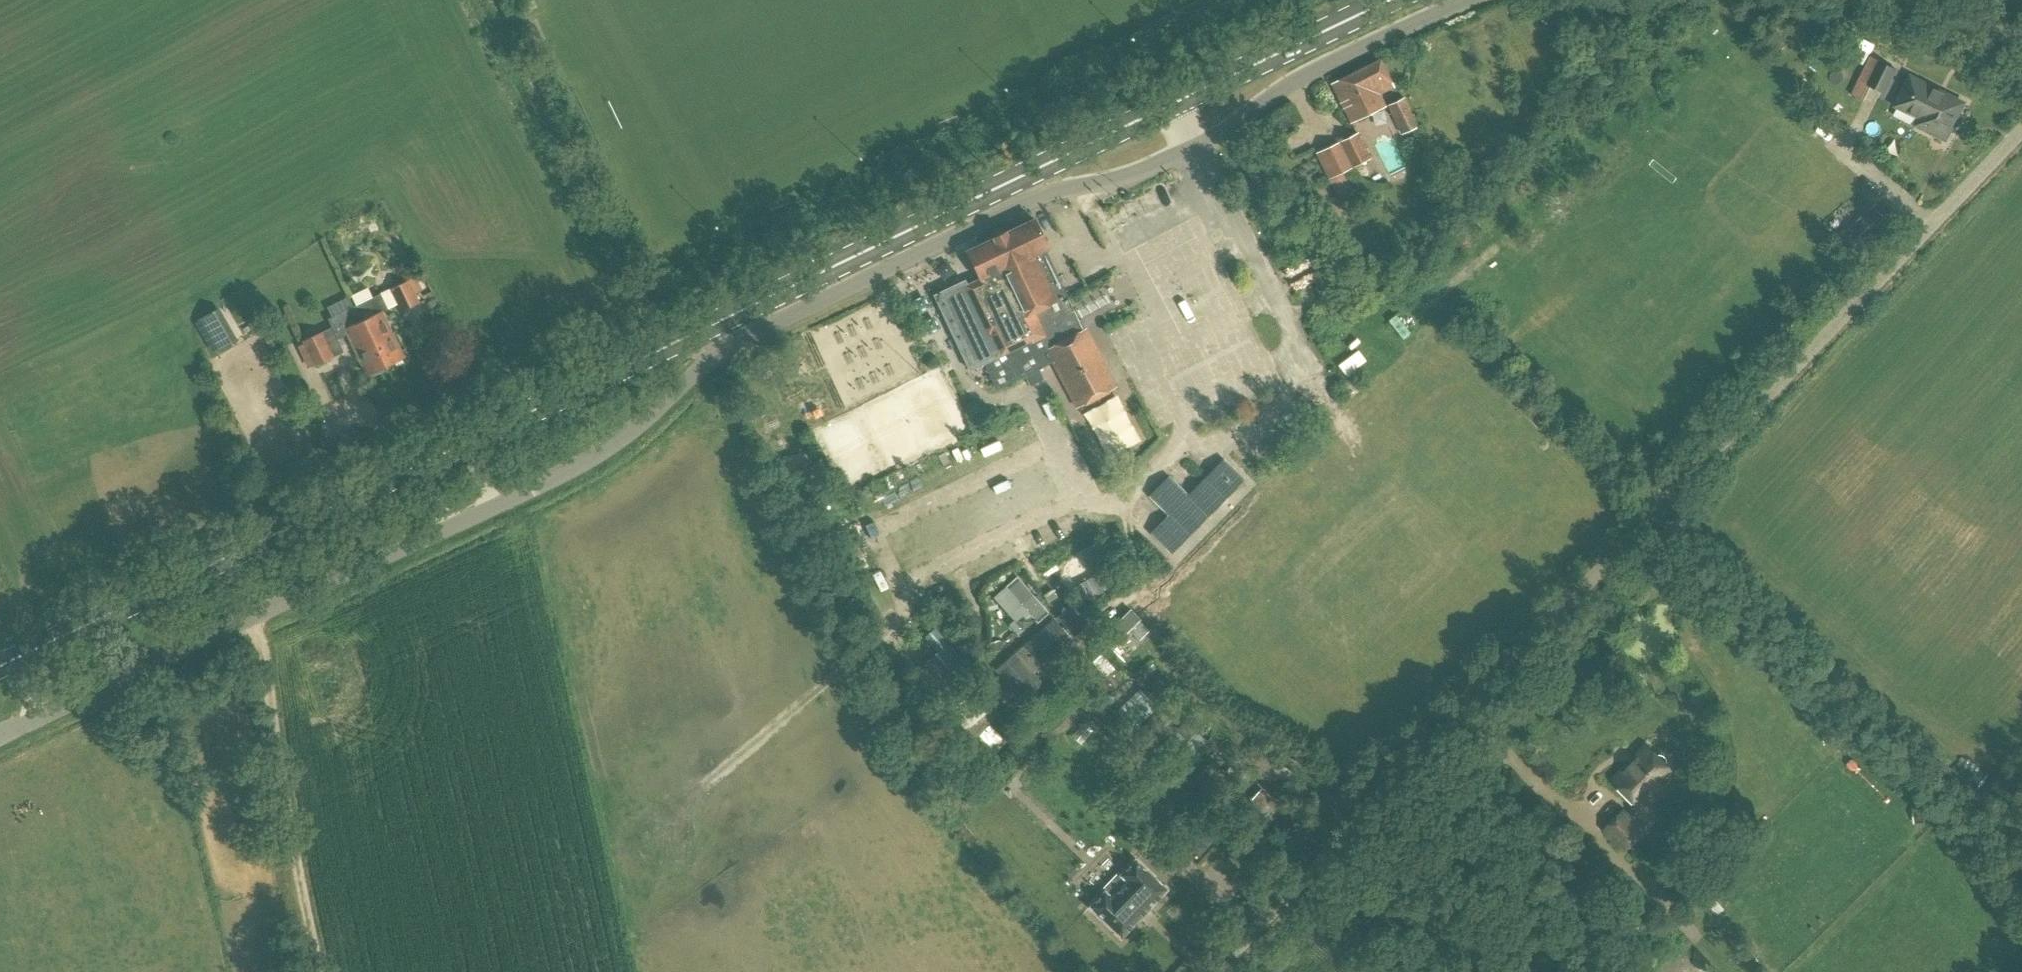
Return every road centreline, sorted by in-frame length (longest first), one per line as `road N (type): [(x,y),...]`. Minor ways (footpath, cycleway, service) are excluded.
road 1 (unclassified): [(0,734),(590,461),(748,336),(1032,201),(1197,150),(1303,76),(1468,0)]
road 2 (primary): [(0,666),(1394,0)]
road 3 (unclassified): [(1223,971),(2021,127)]
road 4 (track): [(305,971),(249,619)]

